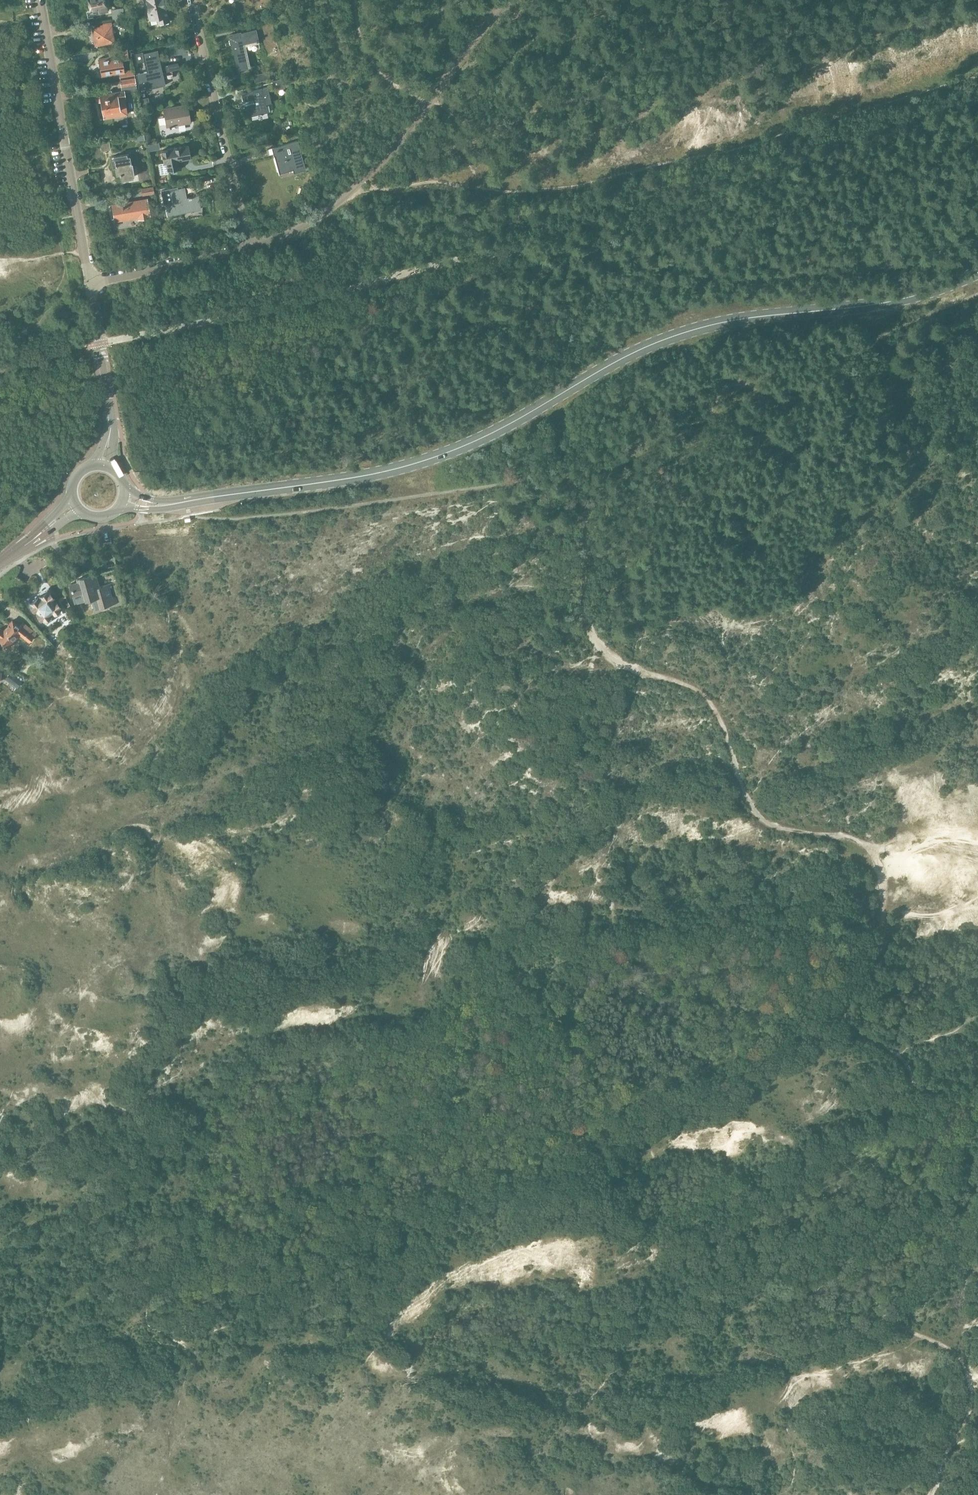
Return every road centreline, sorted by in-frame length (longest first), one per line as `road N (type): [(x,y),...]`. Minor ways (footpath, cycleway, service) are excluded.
road 1 (secondary): [(124,500),(165,506),(411,465),(477,440),(675,335),(890,301),(977,272)]
road 2 (residential): [(41,0),(90,282)]
road 3 (residential): [(246,246),(190,0)]
road 4 (residential): [(105,467),(111,412),(90,282)]
road 5 (residential): [(90,282),(246,246)]

